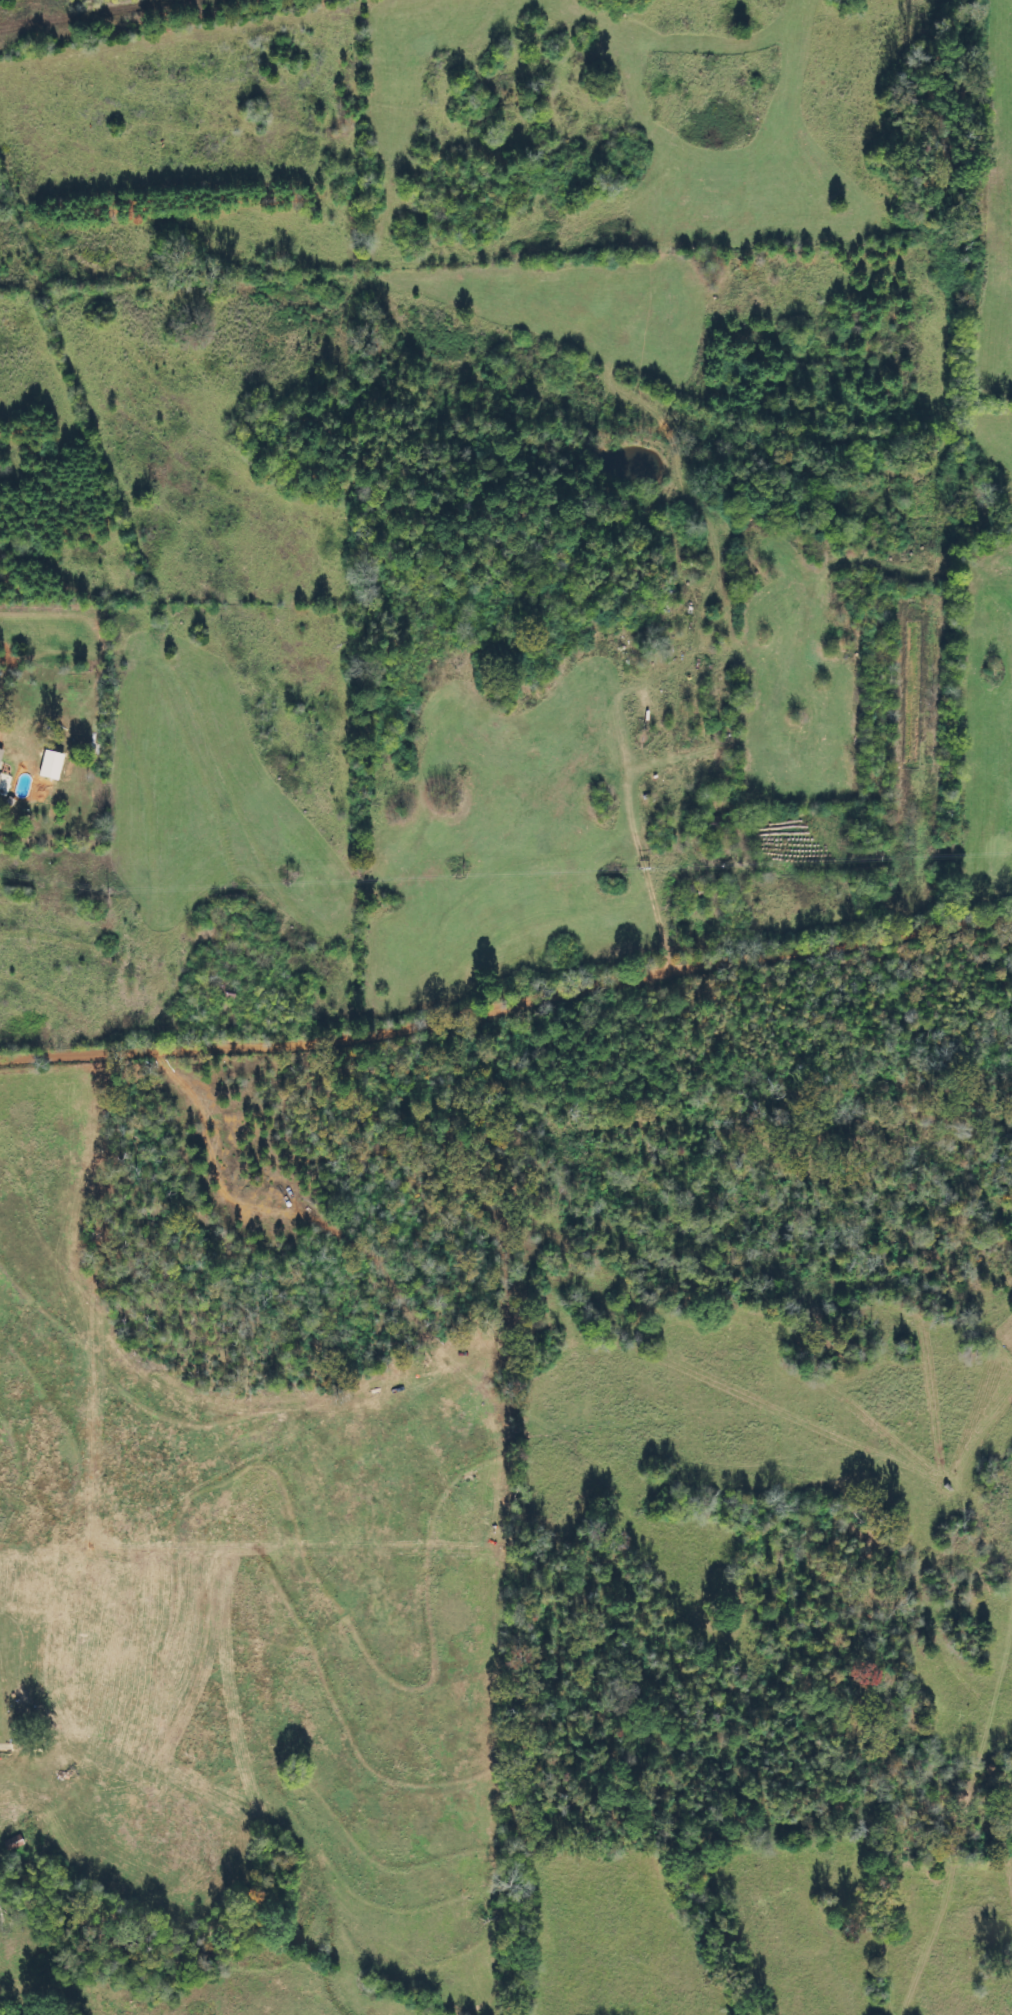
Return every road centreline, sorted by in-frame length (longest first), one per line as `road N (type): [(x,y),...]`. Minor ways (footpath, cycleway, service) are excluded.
road 1 (residential): [(1011,921),(697,968),(387,1035),(0,1060)]

